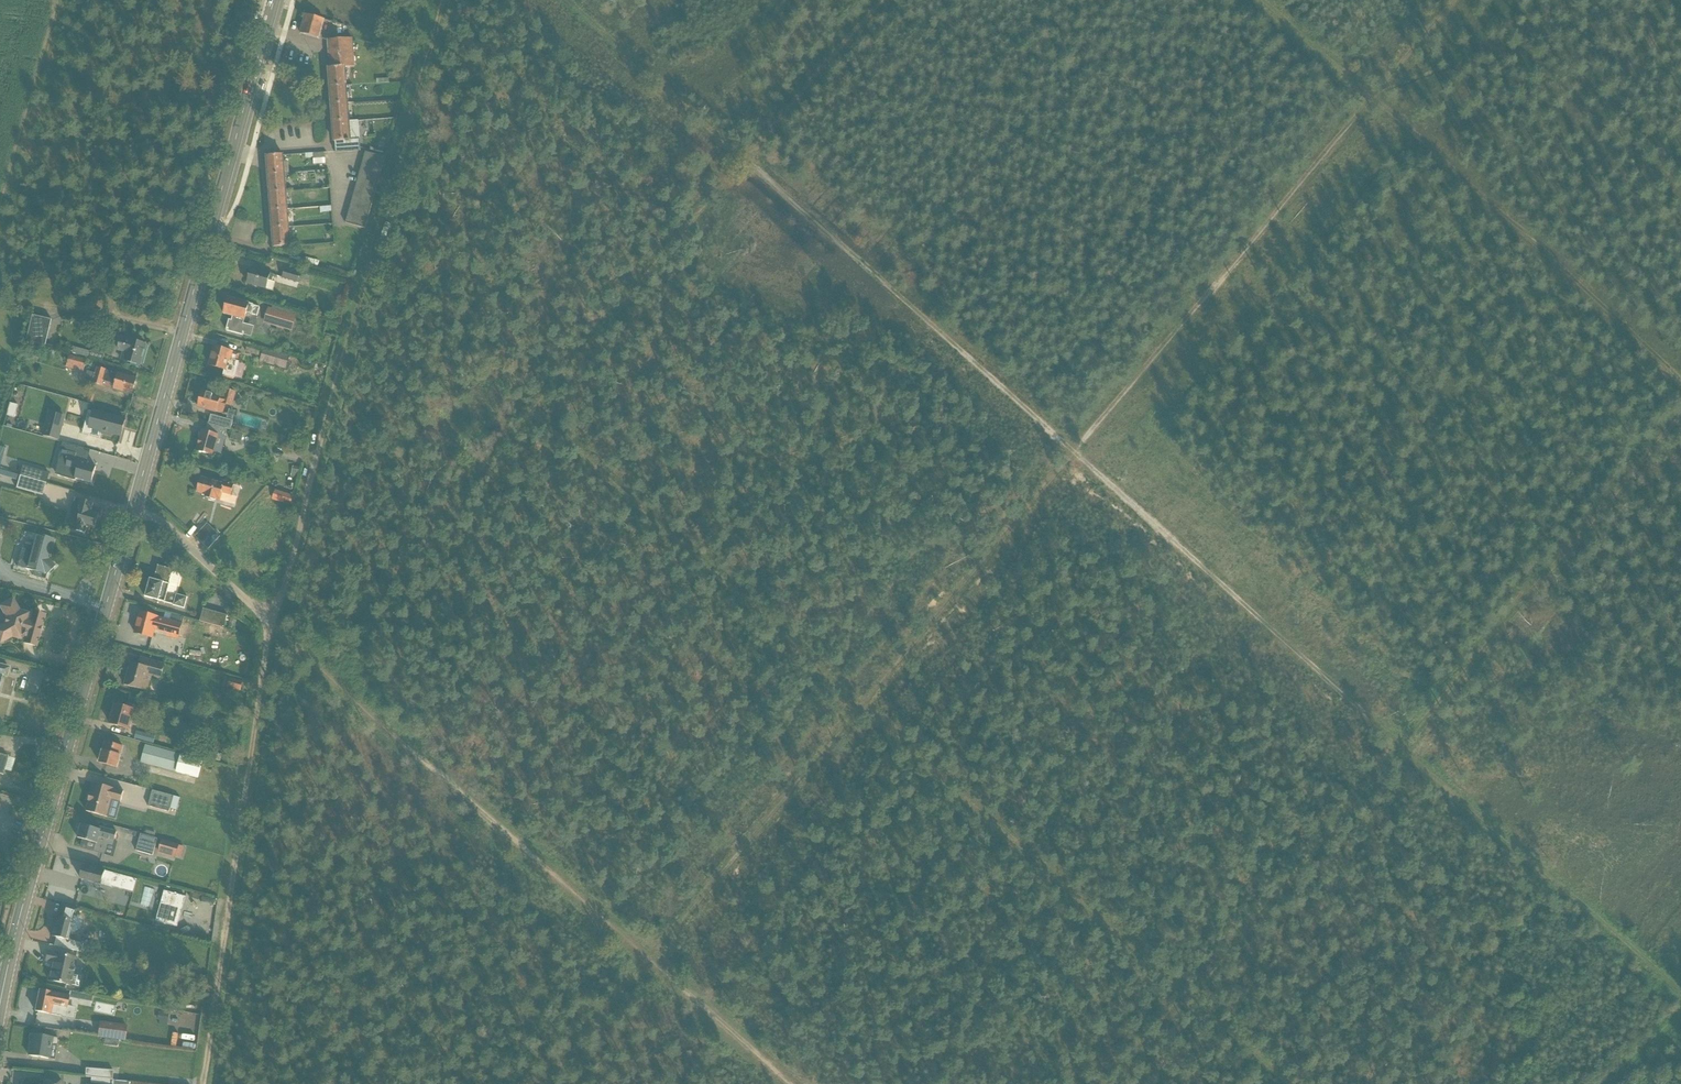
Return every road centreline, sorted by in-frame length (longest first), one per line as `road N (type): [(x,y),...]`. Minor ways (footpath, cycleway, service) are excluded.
road 1 (track): [(562,0),(1400,748),(1680,419)]
road 2 (track): [(542,1083),(1367,104)]
road 3 (track): [(1283,1083),(532,418)]
road 4 (track): [(880,0),(316,666)]
road 5 (track): [(1680,997),(1400,748),(1111,1083)]
road 6 (track): [(268,623),(791,1083)]
road 7 (track): [(444,0),(268,623)]
road 8 (primary): [(133,509),(274,0)]
road 9 (primary): [(0,1001),(133,509)]
road 10 (track): [(268,623),(205,1083)]
road 11 (track): [(1367,104),(1680,388)]
road 12 (track): [(61,0),(0,213)]
road 13 (track): [(0,300),(183,330)]
road 14 (unclassified): [(133,509),(168,527),(268,623)]
road 15 (track): [(38,85),(187,105)]
road 16 (track): [(1455,0),(1367,104)]

